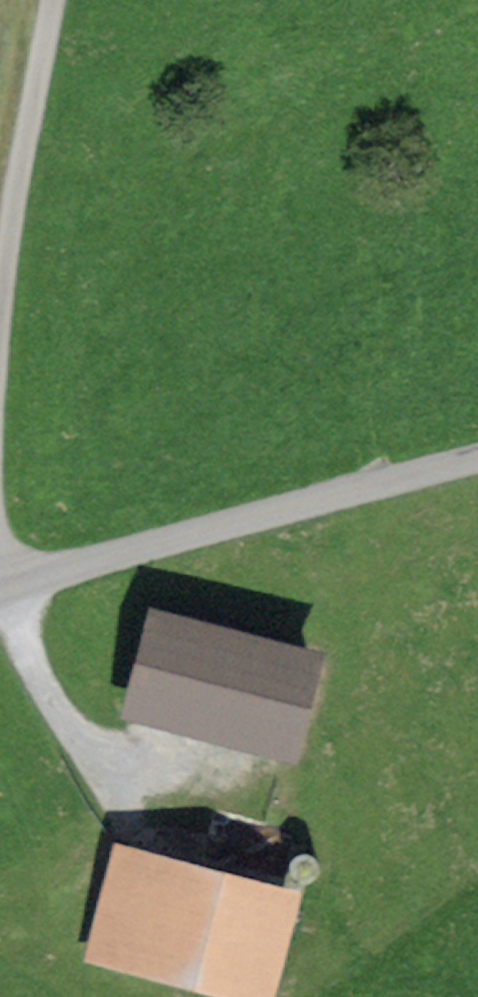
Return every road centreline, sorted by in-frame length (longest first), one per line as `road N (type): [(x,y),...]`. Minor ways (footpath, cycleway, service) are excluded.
road 1 (unclassified): [(0,593),(477,463)]
road 2 (track): [(55,0),(0,332)]
road 3 (track): [(116,789),(44,685),(5,591)]

